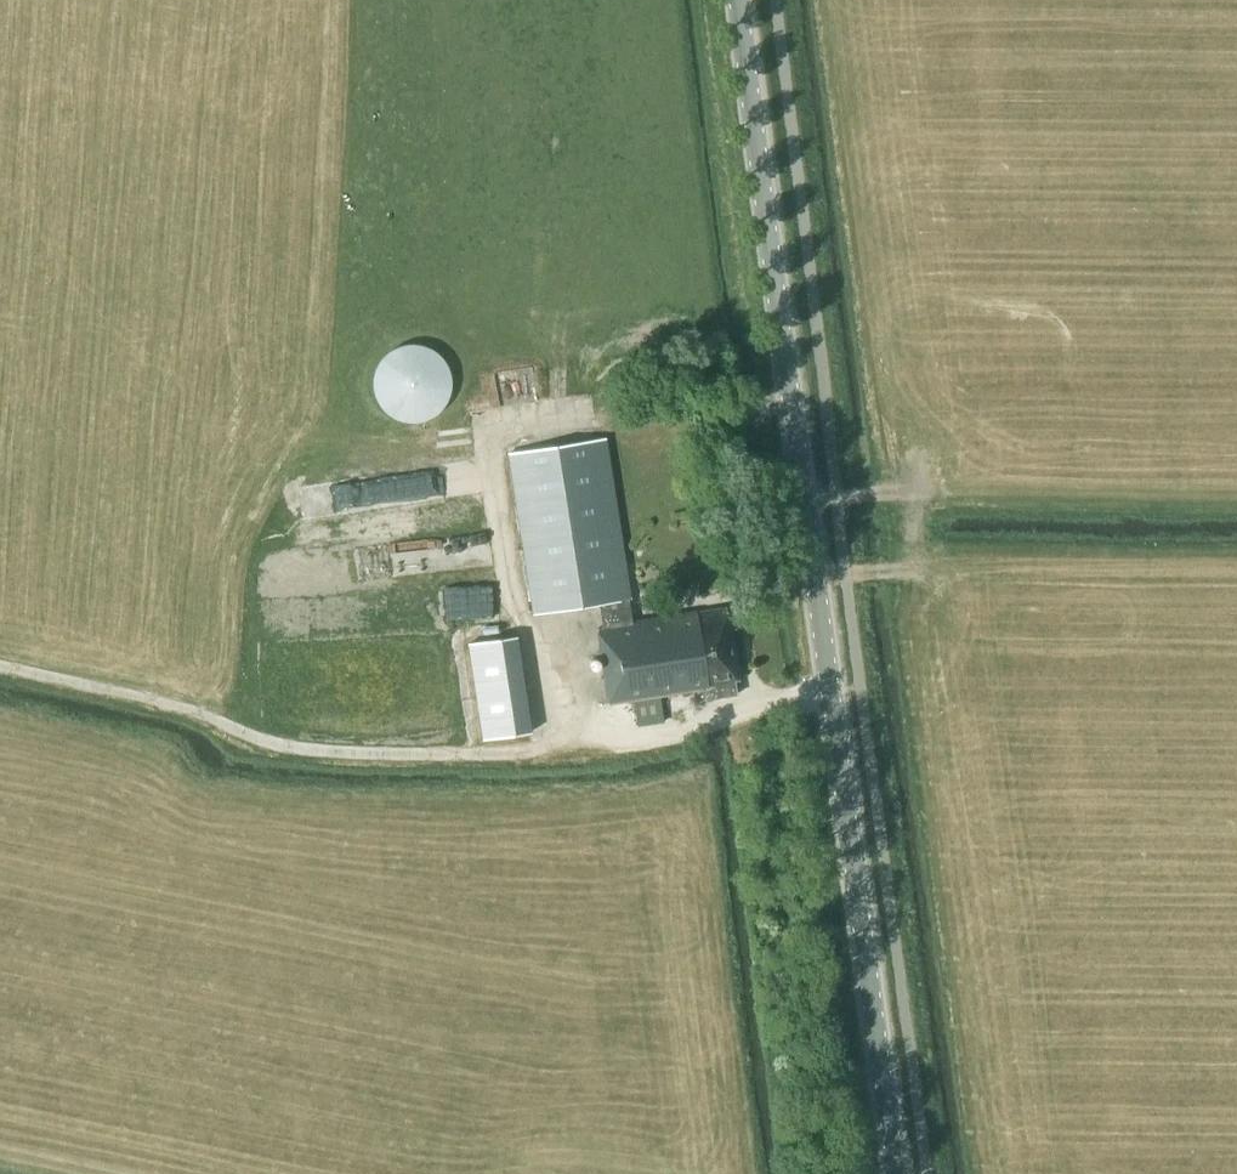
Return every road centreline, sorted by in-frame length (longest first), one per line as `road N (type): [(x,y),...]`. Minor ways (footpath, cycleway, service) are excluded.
road 1 (unclassified): [(895,1173),(739,0)]
road 2 (track): [(476,754),(289,746),(197,712),(0,666)]

